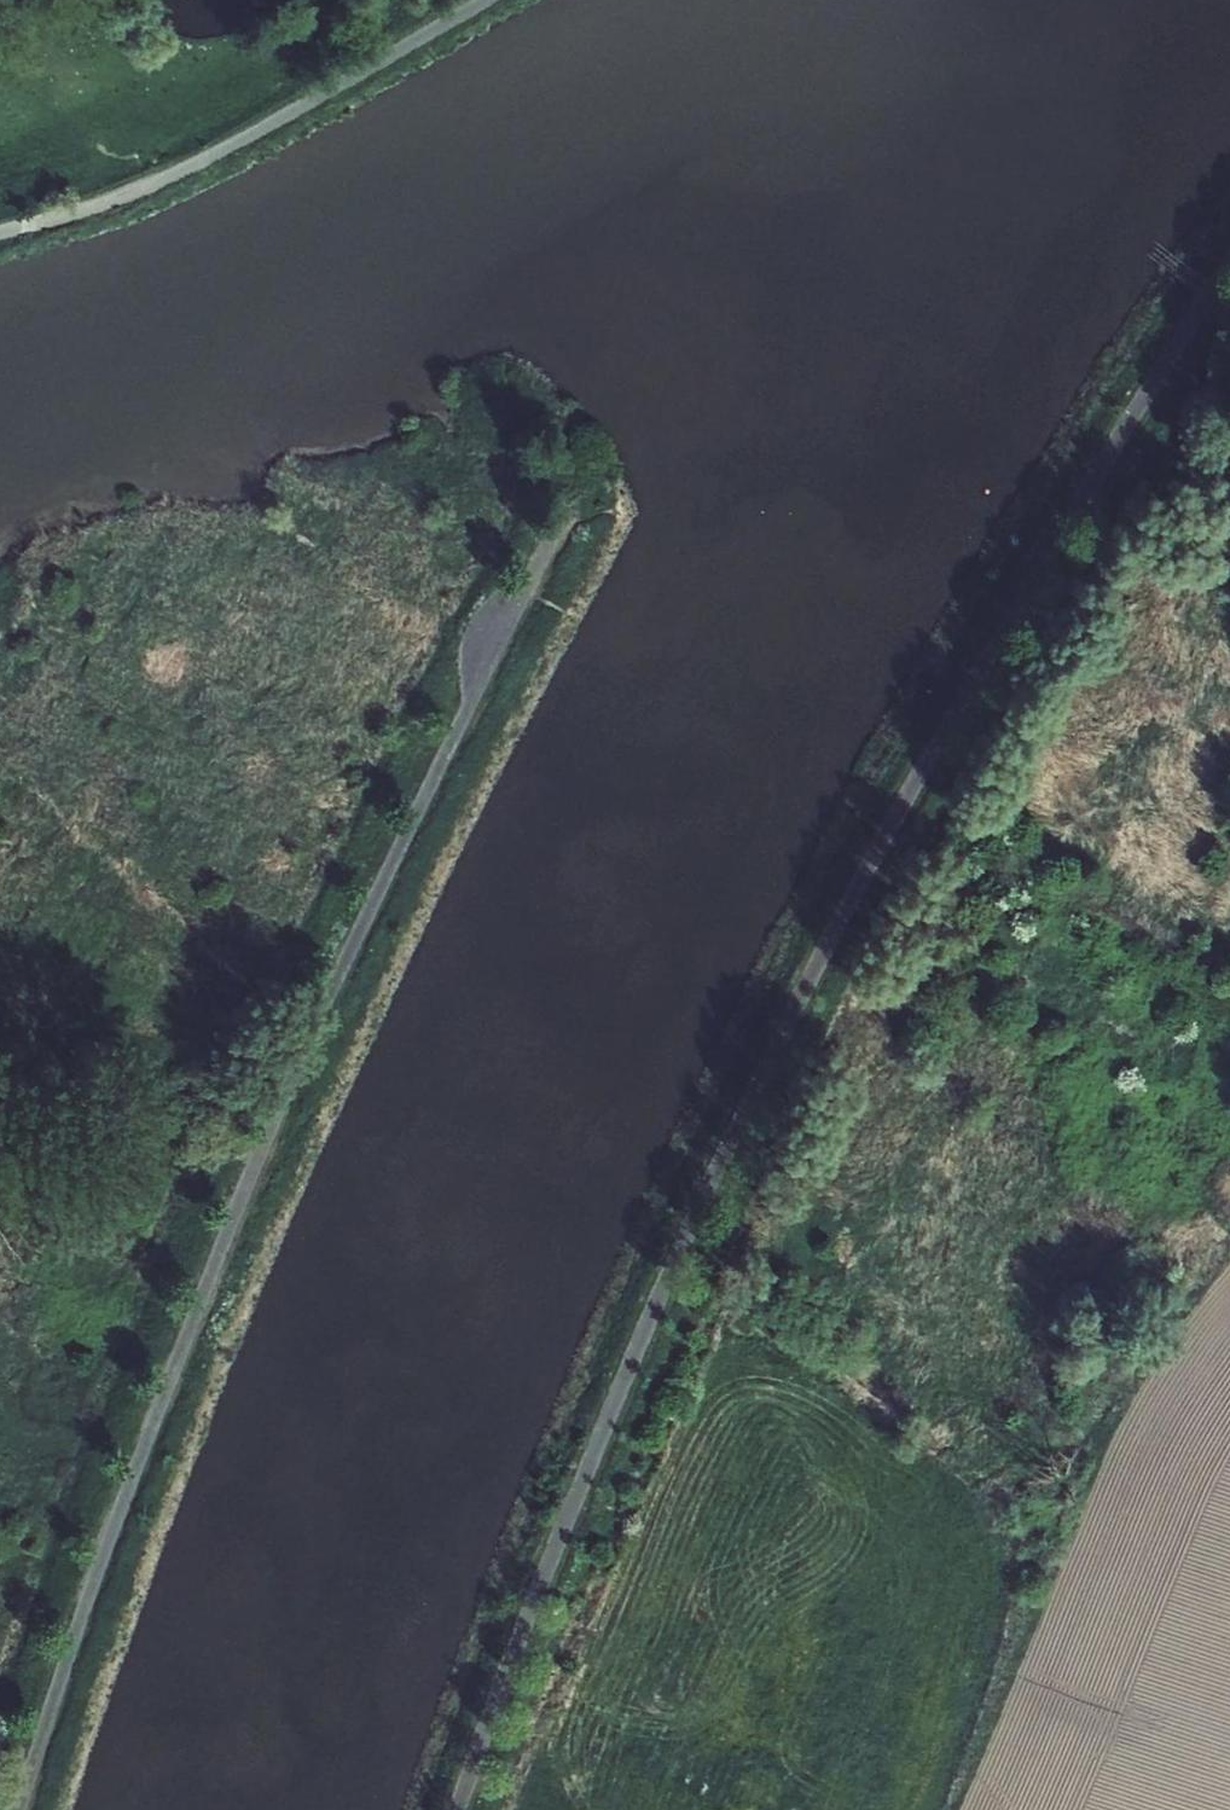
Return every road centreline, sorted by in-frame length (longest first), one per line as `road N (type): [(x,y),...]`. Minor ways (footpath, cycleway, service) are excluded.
road 1 (track): [(17,1809),(211,1248),(540,544)]

